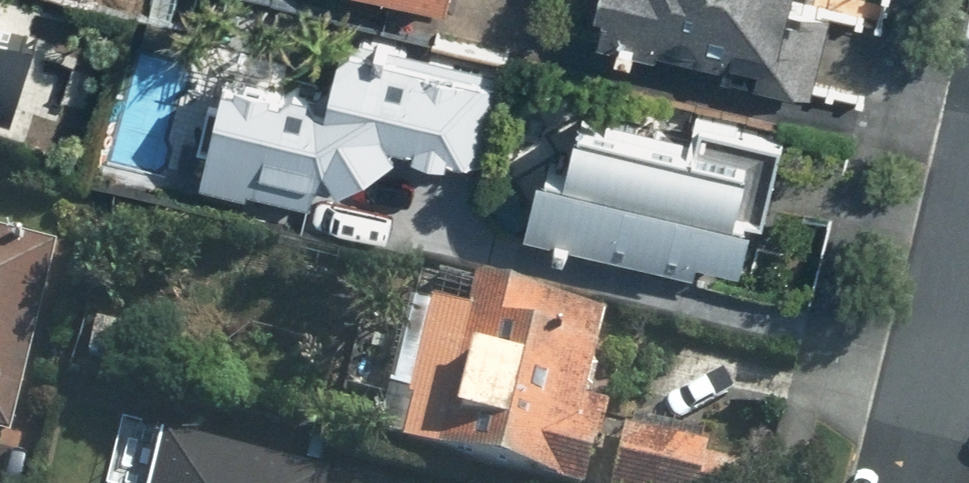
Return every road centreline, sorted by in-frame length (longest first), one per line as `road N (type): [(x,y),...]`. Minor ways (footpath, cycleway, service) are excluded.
road 1 (residential): [(908,482),(964,263)]

